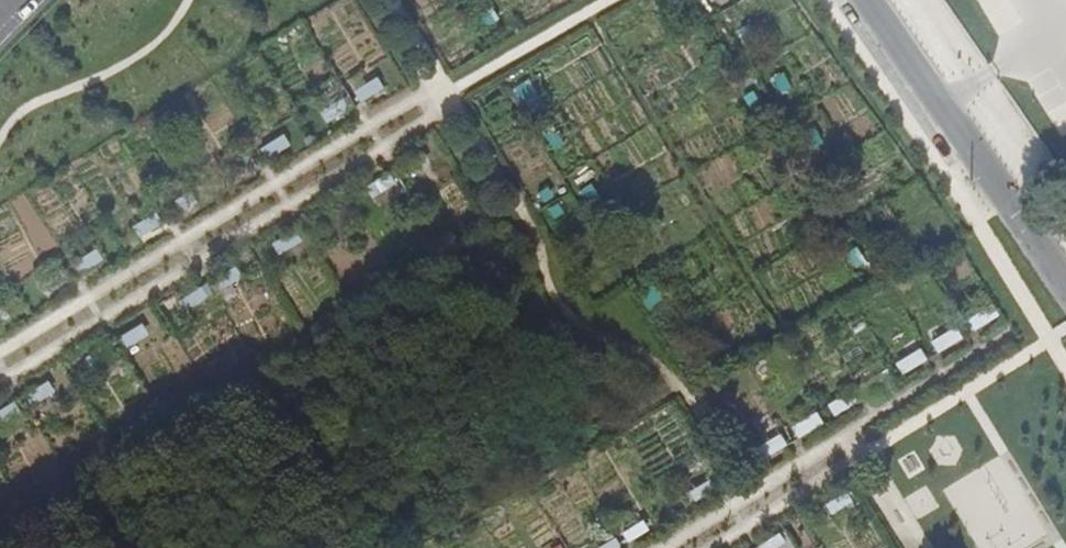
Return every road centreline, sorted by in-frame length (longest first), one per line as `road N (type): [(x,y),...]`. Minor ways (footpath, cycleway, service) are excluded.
road 1 (residential): [(866,0),(1065,288)]

